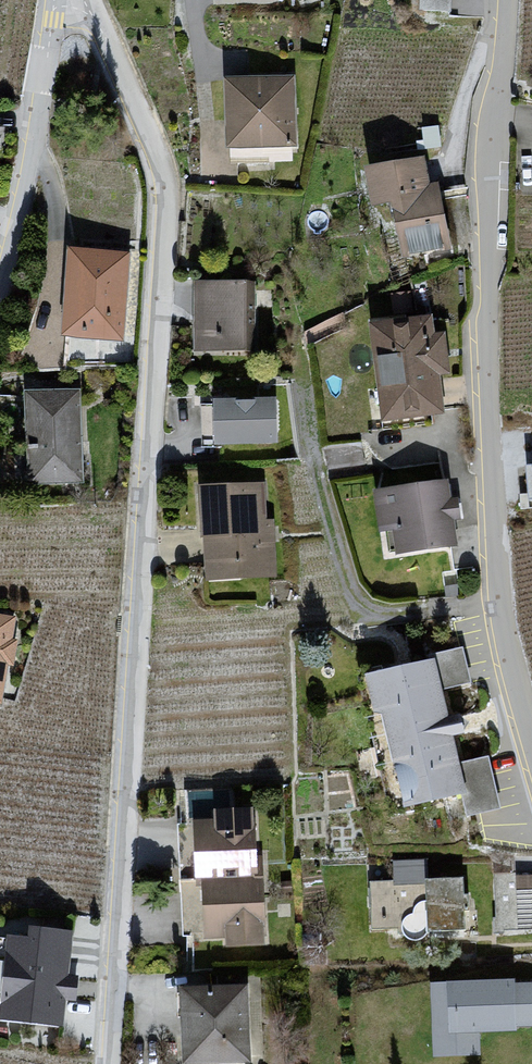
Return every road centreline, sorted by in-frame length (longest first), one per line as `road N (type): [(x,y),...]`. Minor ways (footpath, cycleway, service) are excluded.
road 1 (residential): [(103,1063),(168,191),(94,17),(74,0)]
road 2 (residential): [(531,743),(484,601),(488,176),(509,0)]
road 3 (residential): [(0,289),(55,0)]

